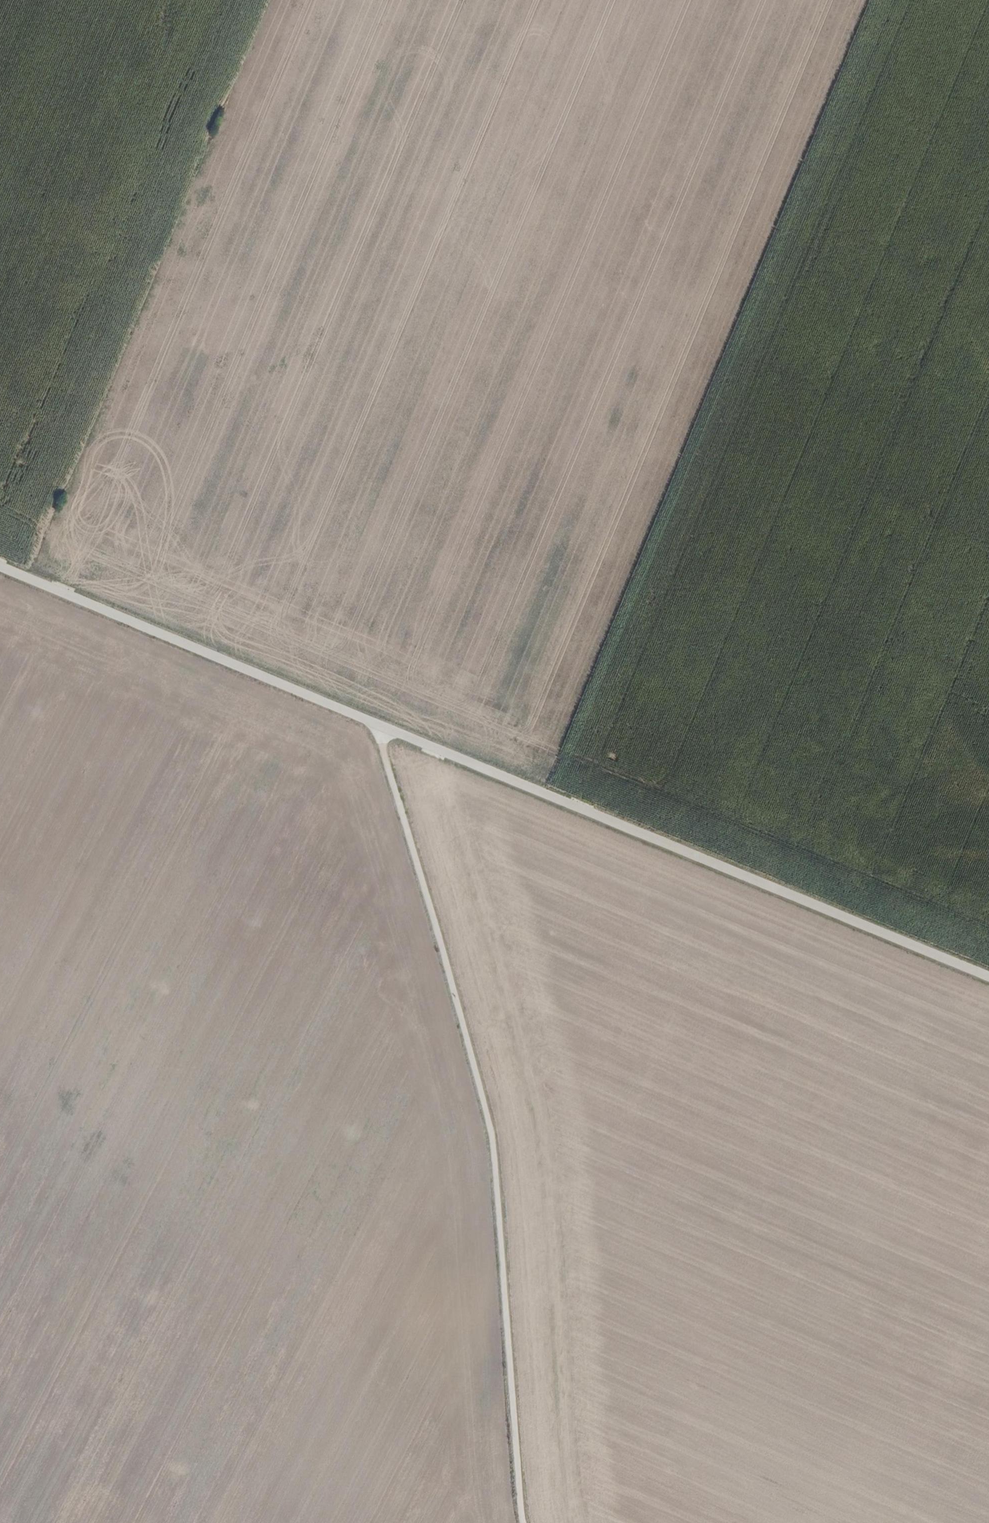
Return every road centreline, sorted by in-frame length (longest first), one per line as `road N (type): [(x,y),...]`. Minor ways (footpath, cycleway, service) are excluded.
road 1 (track): [(368,720),(382,740),(493,1140),(523,1522)]
road 2 (track): [(368,720),(988,977)]
road 3 (track): [(0,566),(368,720)]

